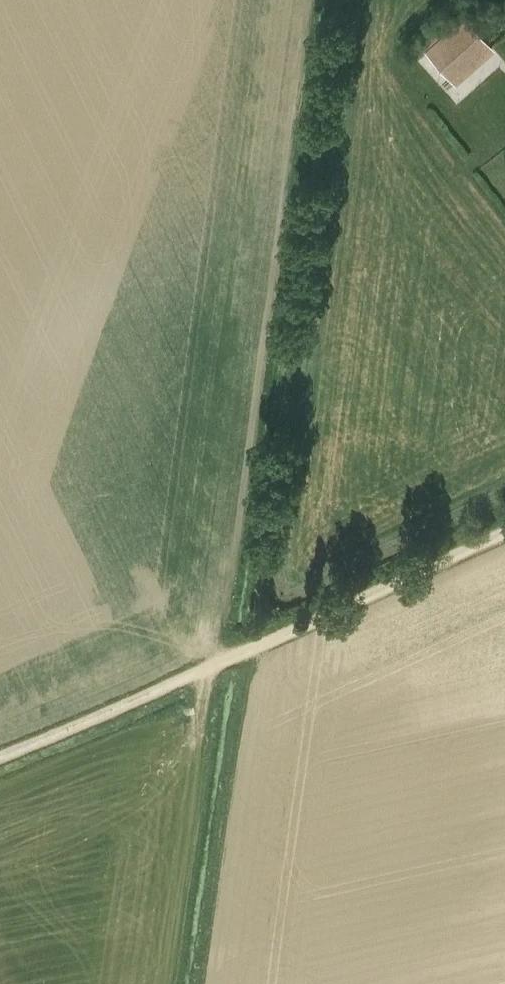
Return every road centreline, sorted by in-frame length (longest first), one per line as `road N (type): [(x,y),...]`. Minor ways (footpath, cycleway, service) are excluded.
road 1 (track): [(0,751),(504,534)]

